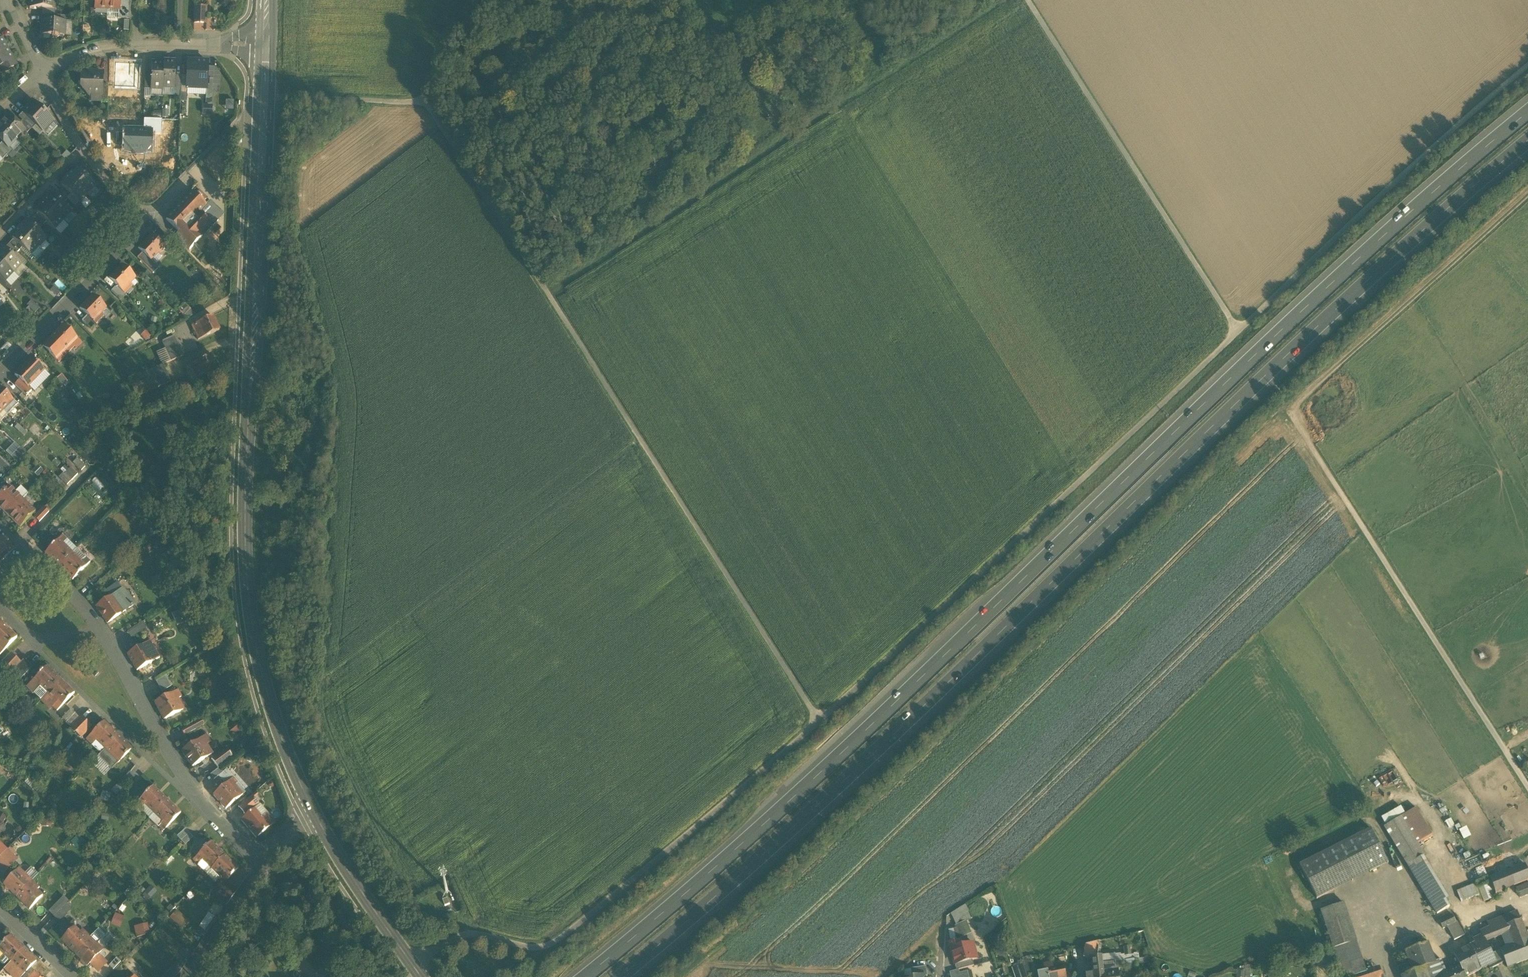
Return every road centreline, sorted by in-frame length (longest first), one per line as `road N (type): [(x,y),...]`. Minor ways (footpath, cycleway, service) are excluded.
road 1 (motorway): [(1527,114),(1280,333),(785,803),(582,976)]
road 2 (motorway): [(616,976),(839,784),(1340,308),(1527,144)]
road 3 (secondary): [(313,814),(284,745),(255,640),(246,553),(264,45)]
road 4 (track): [(1527,791),(1288,412),(1527,197)]
road 5 (track): [(819,720),(423,101)]
road 6 (track): [(1237,332),(819,720)]
road 7 (track): [(411,966),(466,934),(533,947),(553,941),(819,720)]
road 8 (track): [(1237,332),(1527,64)]
road 9 (track): [(1026,0),(1237,332)]
road 10 (residential): [(0,379),(147,226),(85,144)]
road 11 (residential): [(202,805),(102,630),(28,550)]
road 12 (residential): [(0,609),(202,805)]
road 13 (track): [(476,0),(423,101),(264,97)]
road 14 (secondary): [(419,976),(313,814)]
road 15 (residential): [(268,857),(184,976)]
road 16 (residential): [(264,45),(134,43)]
road 17 (residential): [(0,235),(85,144)]

